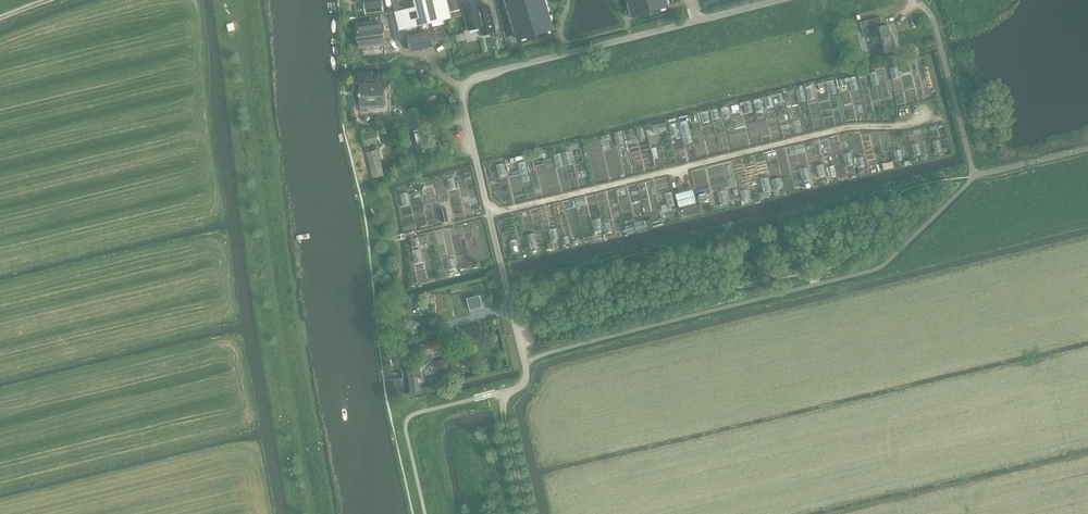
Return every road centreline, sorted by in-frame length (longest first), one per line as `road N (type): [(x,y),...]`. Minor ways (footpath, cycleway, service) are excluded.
road 1 (unclassified): [(511,391),(527,375),(466,92),(476,80),(697,20)]

